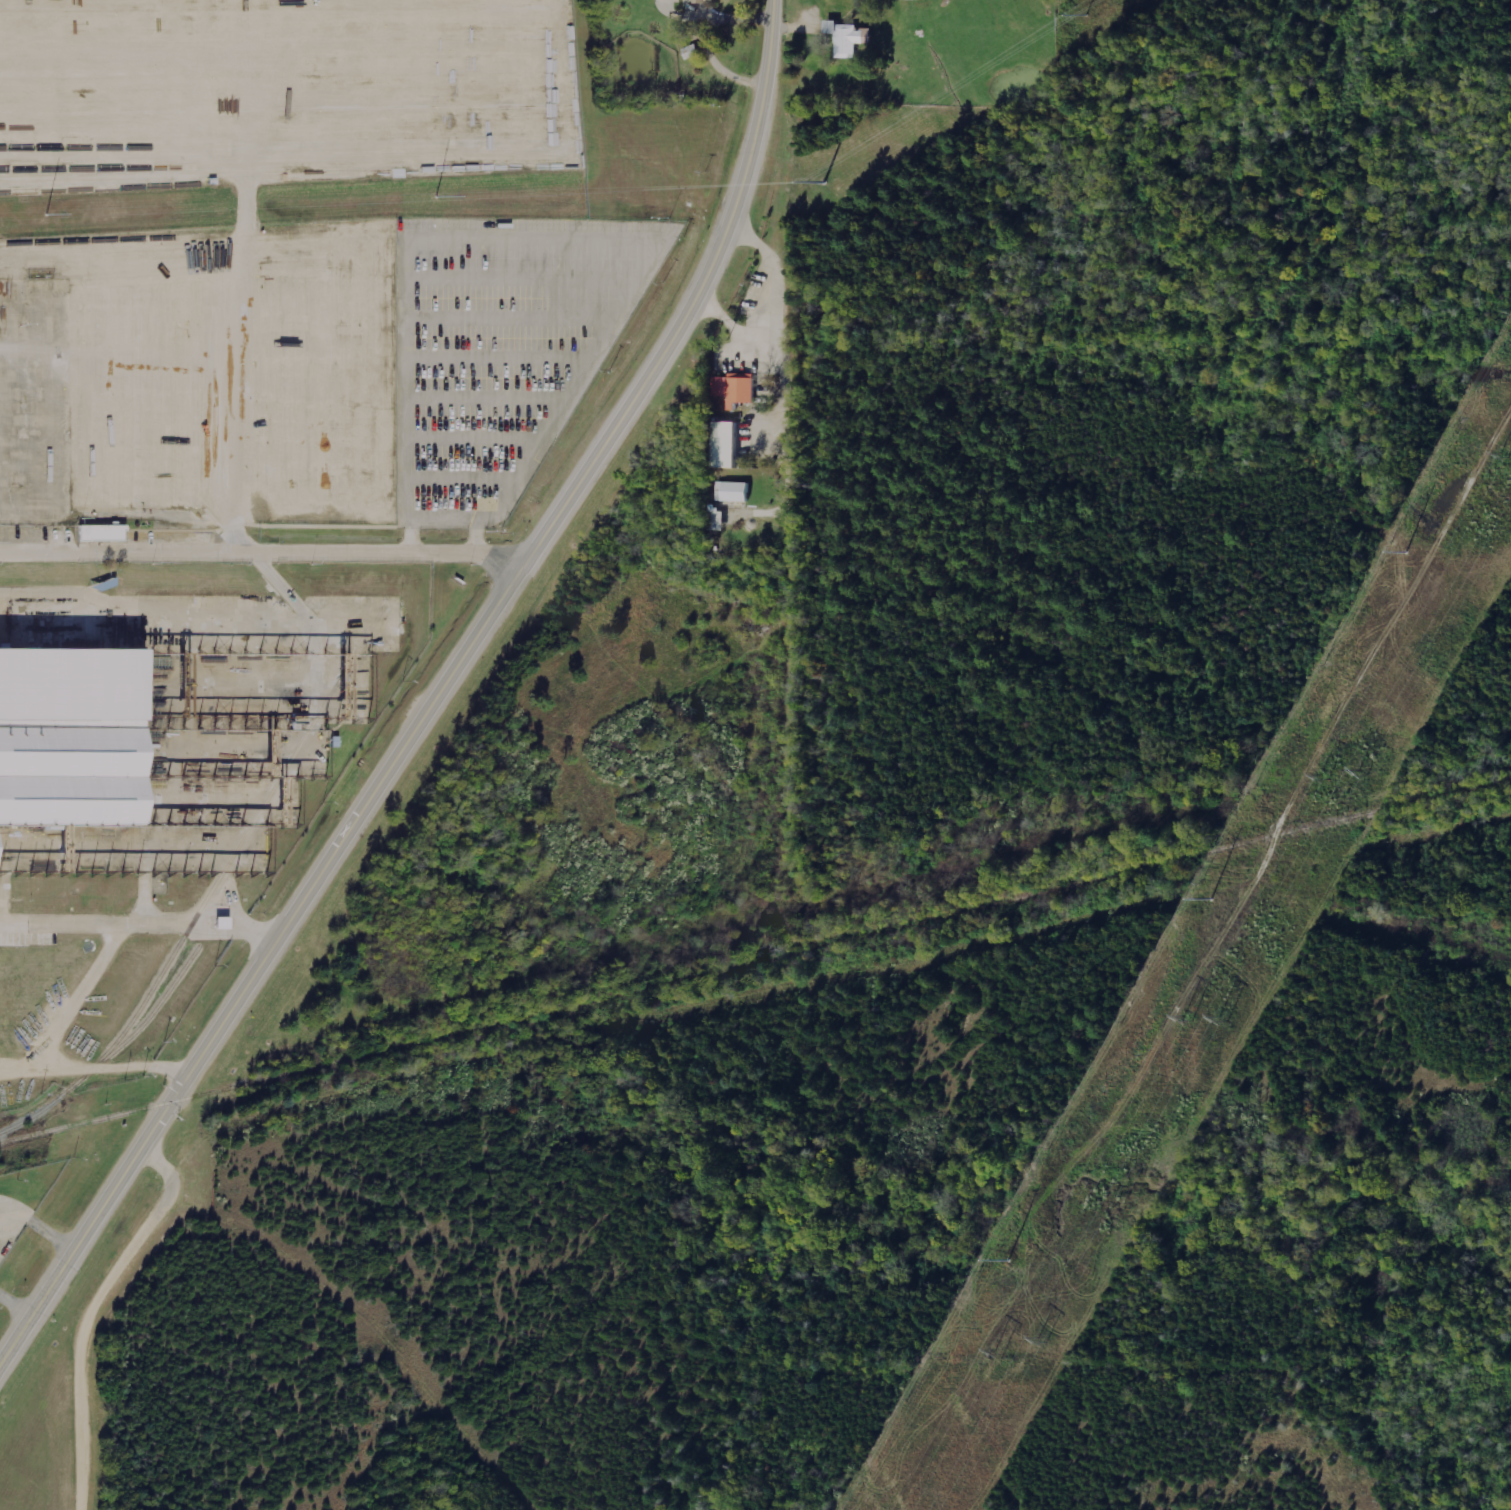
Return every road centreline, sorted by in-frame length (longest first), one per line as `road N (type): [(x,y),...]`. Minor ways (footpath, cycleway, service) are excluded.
road 1 (secondary): [(774,0),(755,138),(734,209),(680,326),(0,1359)]

